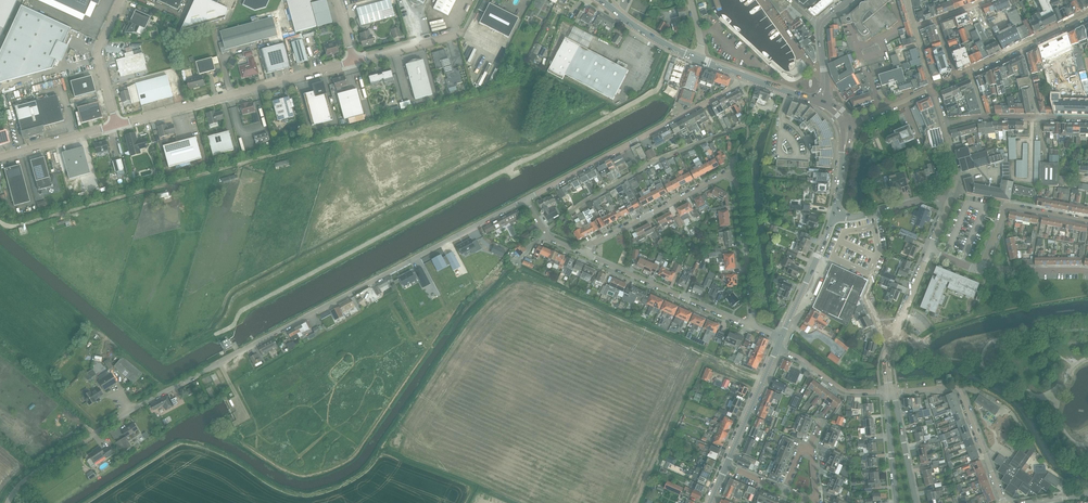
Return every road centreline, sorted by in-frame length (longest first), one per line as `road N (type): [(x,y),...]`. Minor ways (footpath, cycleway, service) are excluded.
road 1 (unclassified): [(7,502),(33,473),(141,405),(525,199)]
road 2 (track): [(510,58),(535,72),(534,82),(18,225),(0,222)]
road 3 (residential): [(754,328),(733,177),(590,245),(586,254)]
road 4 (residential): [(525,199),(750,78)]
road 5 (unclassified): [(118,124),(354,61)]
road 6 (residential): [(1004,502),(960,393),(890,392)]
road 7 (residential): [(586,254),(754,328)]
road 8 (secondary): [(781,339),(835,215)]
road 9 (unclassified): [(116,125),(96,52),(120,0)]
road 10 (secondary): [(726,467),(778,346)]
road 11 (residential): [(970,72),(1087,15)]
road 12 (residential): [(778,346),(849,391),(890,392)]
road 13 (residential): [(0,157),(118,124)]

